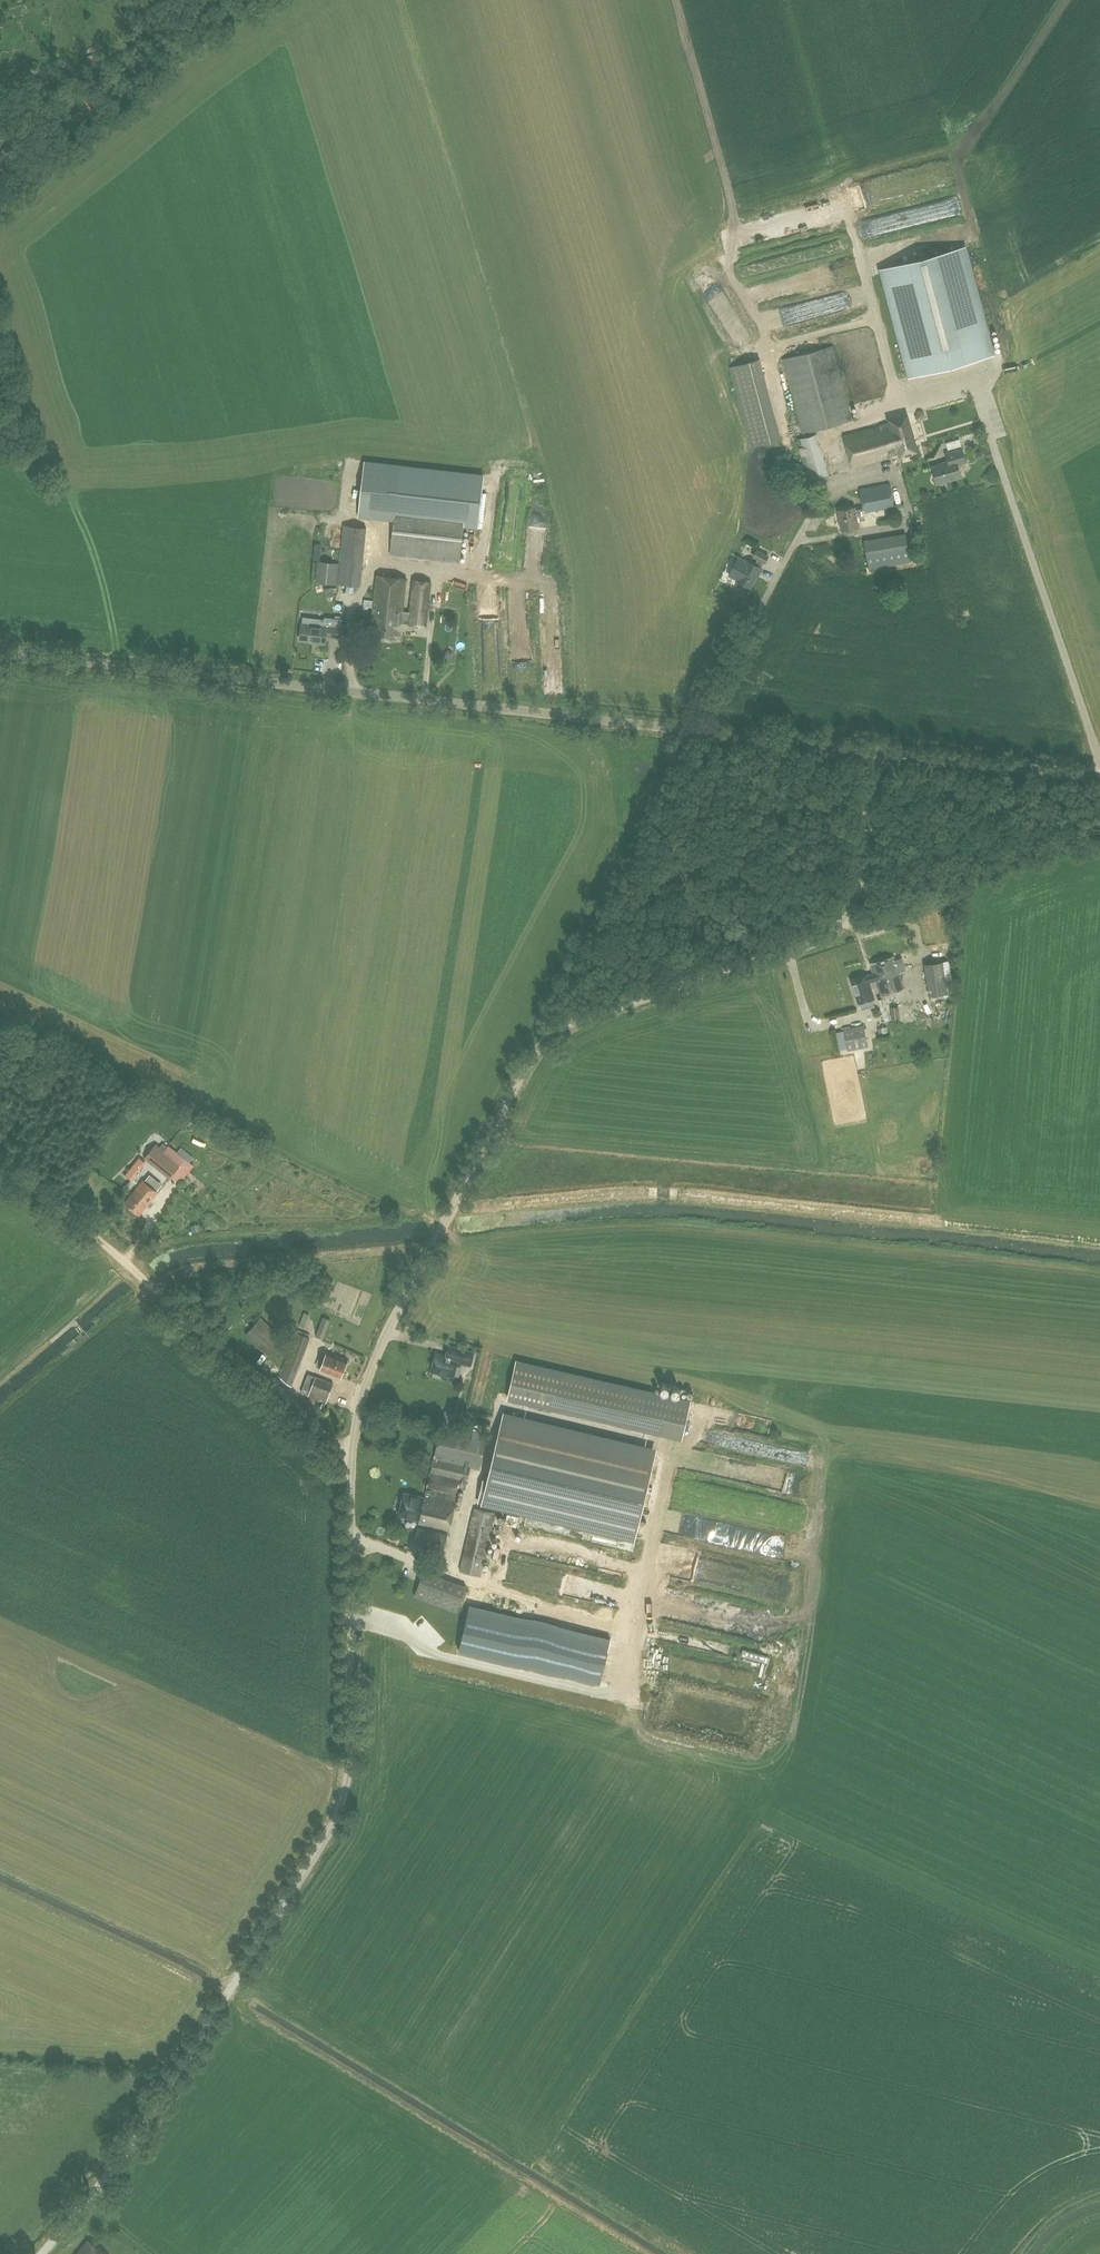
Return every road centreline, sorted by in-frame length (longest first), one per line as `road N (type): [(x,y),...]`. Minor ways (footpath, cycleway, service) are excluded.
road 1 (unclassified): [(40,2253),(141,2131),(333,1824),(349,1757),(352,1448),(362,1394),(384,1336),(535,1051),(573,1022),(844,926),(860,891),(877,748)]
road 2 (unclassified): [(877,748),(0,654)]
road 3 (track): [(352,1448),(335,1444),(0,1157)]
road 4 (track): [(573,1022),(569,984),(580,951),(697,730)]
road 5 (unclassified): [(1099,773),(877,748)]

